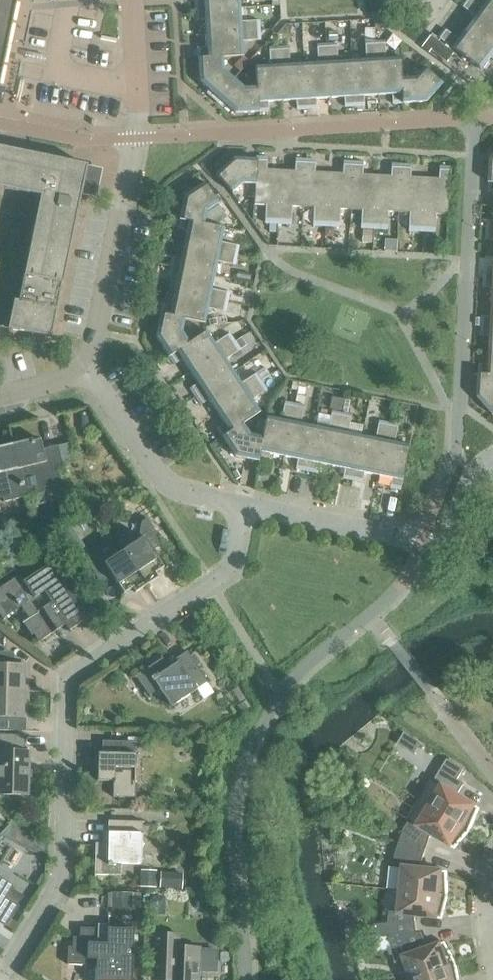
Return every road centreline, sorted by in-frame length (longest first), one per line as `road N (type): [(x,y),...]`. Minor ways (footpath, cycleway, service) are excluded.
road 1 (residential): [(0,976),(60,900),(73,869),(72,682),(85,664),(231,563),(244,507)]
road 2 (residential): [(83,361),(99,331),(143,89)]
road 3 (residential): [(244,507),(177,495),(143,460),(83,361)]
road 4 (residential): [(422,540),(244,507)]
road 5 (residential): [(143,89),(55,70),(69,0)]
road 6 (residential): [(422,540),(446,530),(492,449)]

